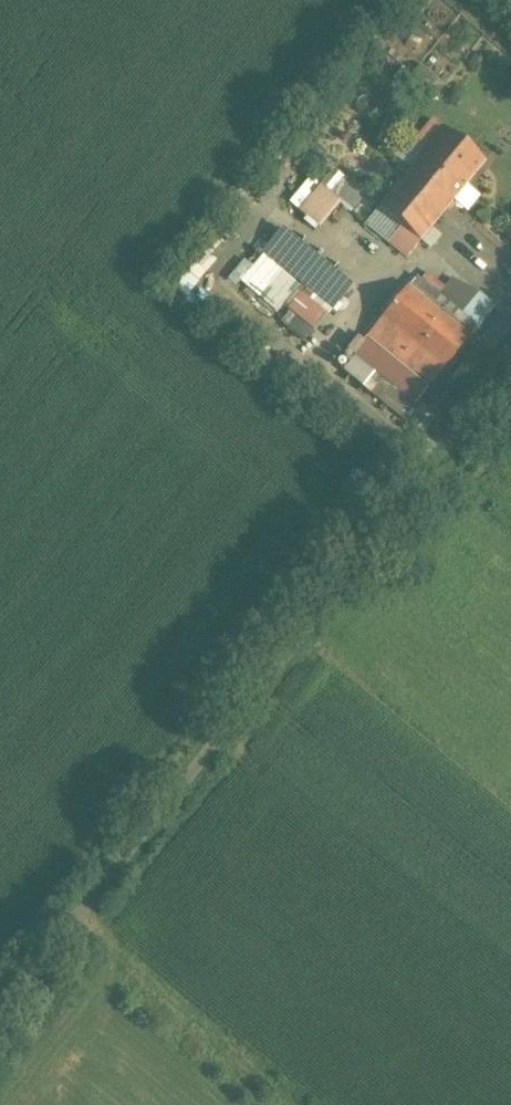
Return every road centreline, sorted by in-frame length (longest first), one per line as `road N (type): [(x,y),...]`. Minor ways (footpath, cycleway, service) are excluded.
road 1 (unclassified): [(510,376),(0,1015)]
road 2 (track): [(291,1104),(75,922)]

